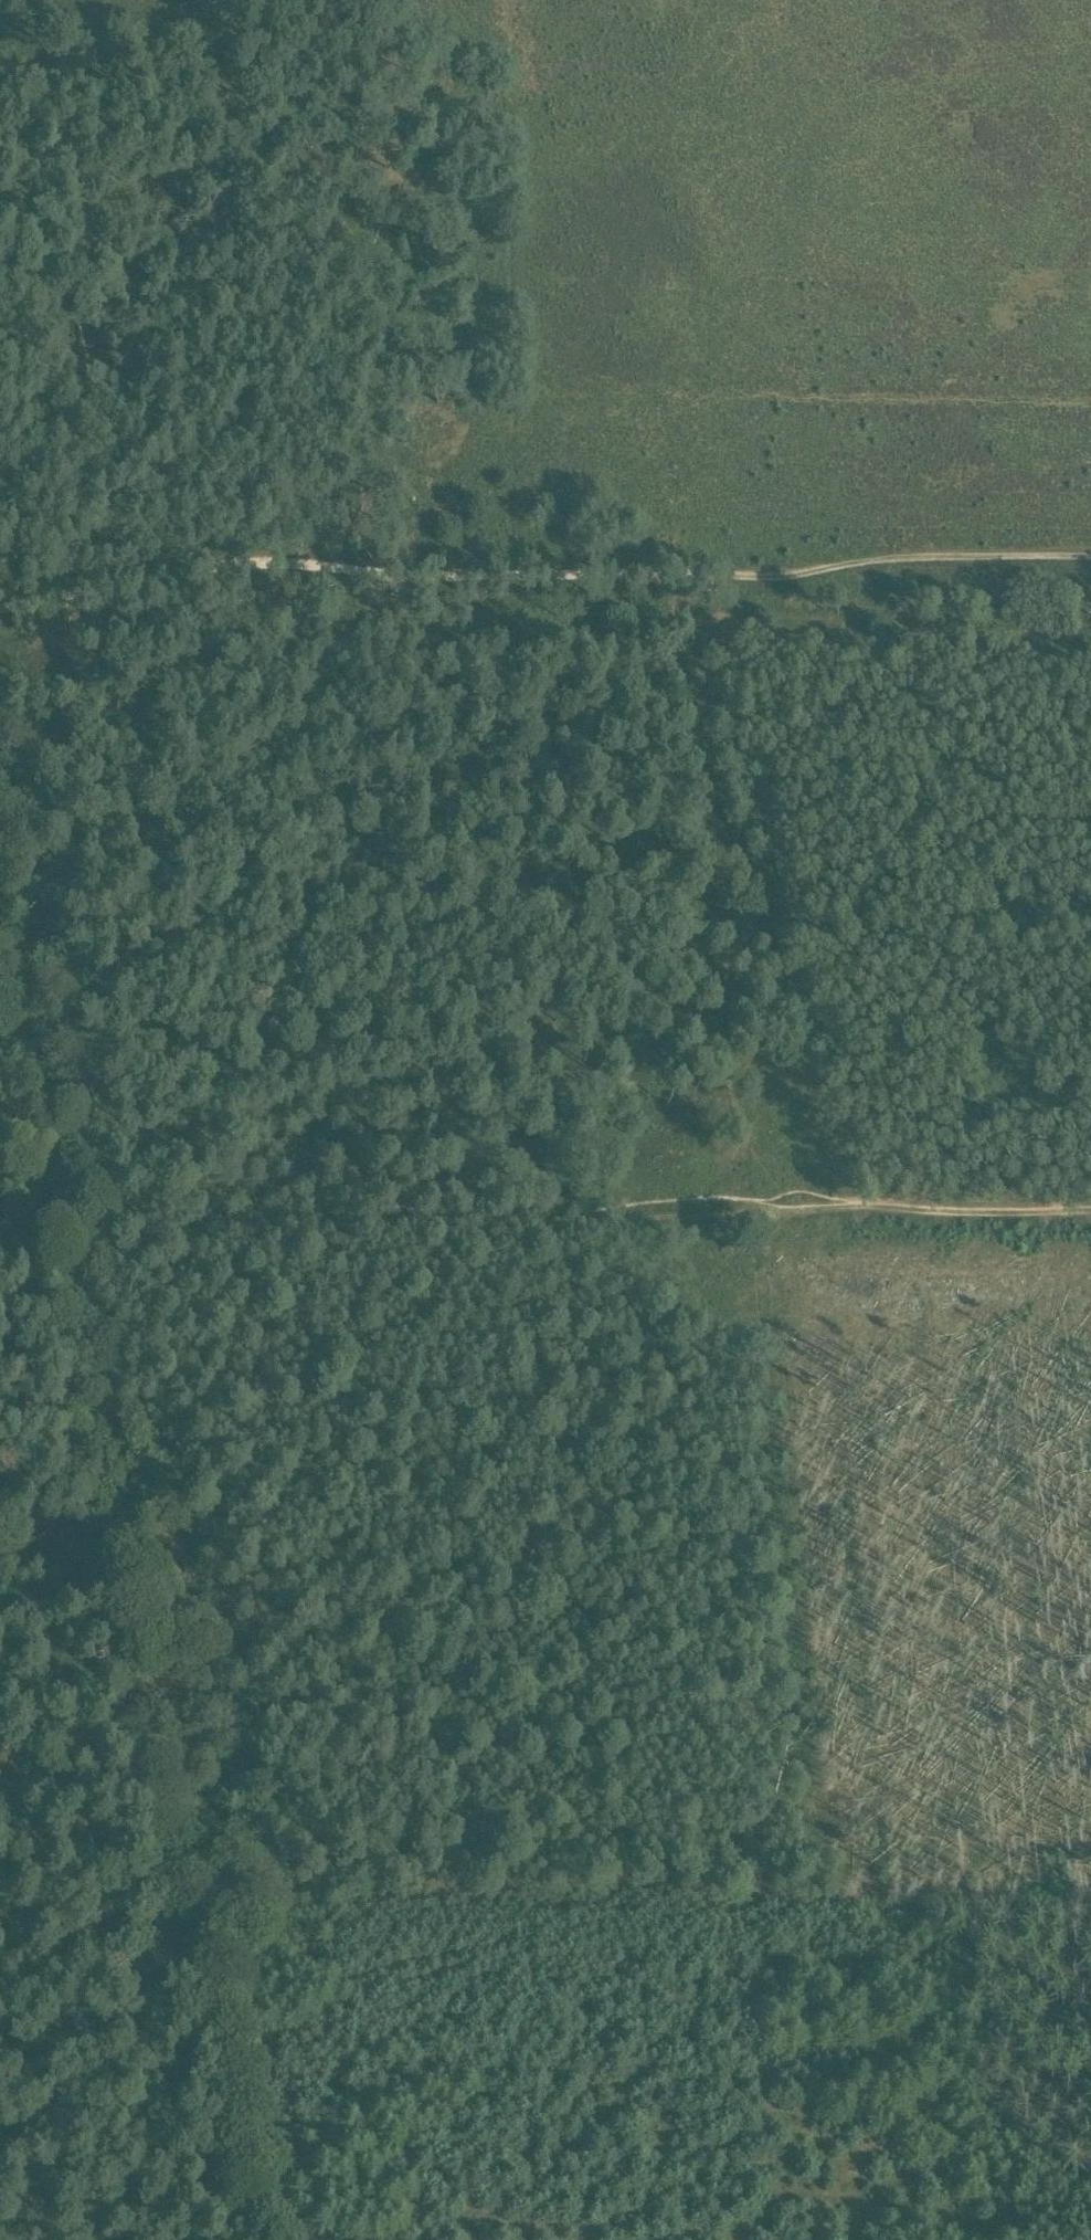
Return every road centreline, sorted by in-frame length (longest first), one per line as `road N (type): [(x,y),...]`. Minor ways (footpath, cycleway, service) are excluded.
road 1 (track): [(0,612),(242,564),(793,575),(908,557),(1090,556)]
road 2 (track): [(1090,1209),(877,1208)]
road 3 (track): [(749,1214),(877,1208)]

